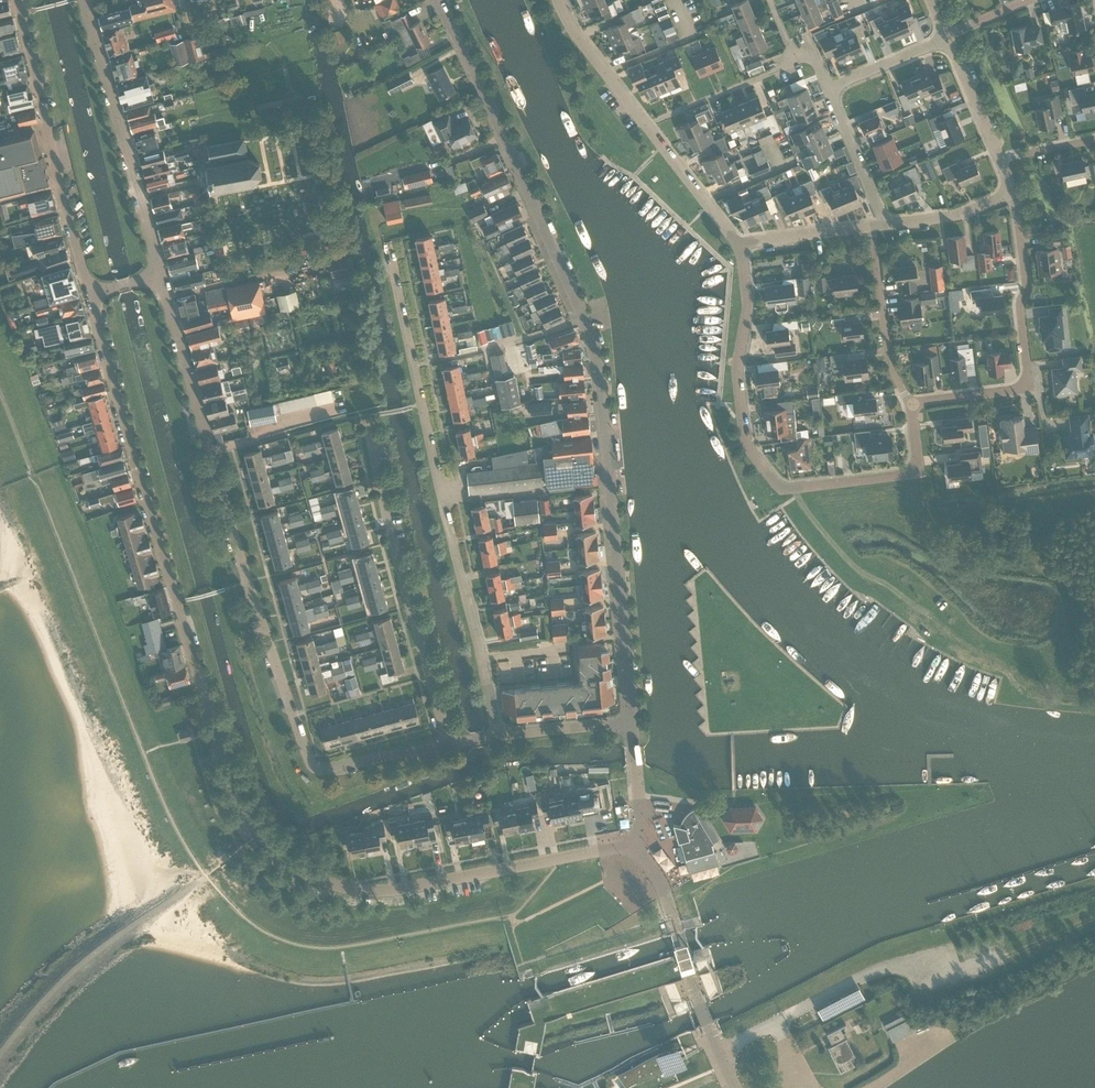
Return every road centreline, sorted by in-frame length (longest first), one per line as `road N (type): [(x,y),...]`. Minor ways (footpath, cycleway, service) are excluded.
road 1 (tertiary): [(630,849),(377,891),(313,877),(273,849),(229,776),(89,295)]
road 2 (unclassified): [(632,723),(595,349),(438,0)]
road 3 (residential): [(314,767),(243,566),(161,276)]
road 4 (residential): [(498,737),(388,243)]
road 5 (residential): [(910,403),(918,474),(783,490),(775,483),(745,438),(737,368),(748,306),(739,245)]
road 6 (residential): [(447,745),(367,420)]
road 7 (residential): [(910,403),(1029,389),(1013,193)]
road 8 (tertiary): [(89,295),(17,0)]
road 9 (residential): [(161,276),(83,0)]
road 10 (tertiary): [(735,1087),(661,883),(630,849)]
road 11 (track): [(1094,700),(927,615)]
road 12 (track): [(795,489),(865,577),(927,615)]
road 13 (residential): [(910,403),(889,363),(872,227)]
road 14 (residential): [(647,127),(795,62)]
road 15 (residential): [(556,0),(647,127)]
road 16 (residential): [(647,127),(739,245)]
road 17 (residential): [(883,226),(828,89)]
road 18 (residential): [(883,226),(960,215),(1013,193)]
road 19 (residential): [(314,767),(447,745)]
road 20 (residential): [(498,737),(632,723)]
road 21 (residential): [(739,245),(872,227)]
road 22 (residential): [(1000,161),(948,39)]
road 23 (residential): [(828,89),(948,39)]
road 24 (unclassified): [(630,849),(641,823),(632,723)]

